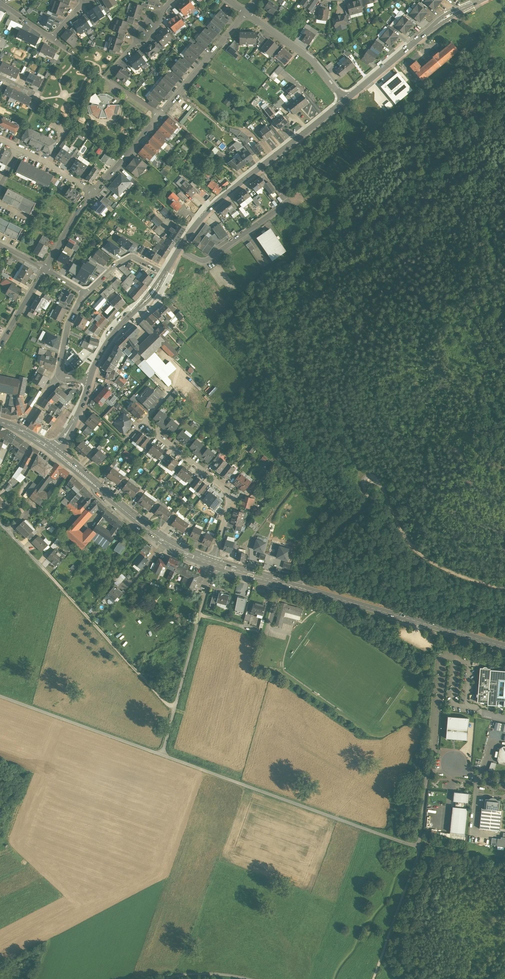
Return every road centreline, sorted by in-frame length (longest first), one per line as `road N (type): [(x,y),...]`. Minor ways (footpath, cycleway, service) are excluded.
road 1 (track): [(454,763),(426,779),(418,846),(0,697)]
road 2 (track): [(300,588),(308,559),(367,507),(371,477),(427,560),(504,590)]
road 3 (secondary): [(504,647),(214,562)]
road 4 (tertiary): [(164,272),(202,215),(346,100)]
road 5 (secondary): [(214,562),(138,523),(55,452)]
road 6 (residential): [(214,562),(227,492),(142,422)]
road 7 (tertiary): [(346,100),(448,16),(480,0)]
road 8 (track): [(201,614),(162,755)]
road 9 (track): [(378,978),(416,873),(418,846)]
road 10 (residential): [(246,13),(161,118)]
road 11 (tertiary): [(89,383),(108,342),(164,272)]
road 12 (residential): [(246,13),(312,59),(346,100)]

